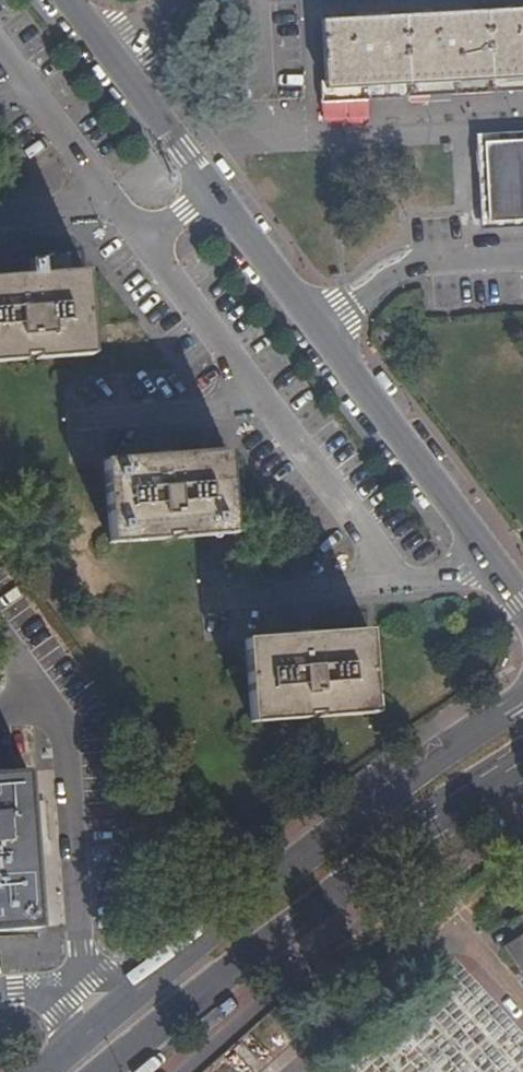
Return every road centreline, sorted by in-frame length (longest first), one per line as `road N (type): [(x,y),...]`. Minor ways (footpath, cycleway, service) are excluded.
road 1 (primary): [(100,1071),(522,763)]
road 2 (primary): [(522,700),(124,1001)]
road 3 (residential): [(322,330),(522,601)]
road 4 (residential): [(124,1001),(85,961),(54,706)]
road 5 (residential): [(0,216),(115,208),(162,221),(212,187)]
road 6 (residential): [(322,330),(394,273),(522,264)]
road 7 (residential): [(212,187),(322,330)]
road 8 (residential): [(115,58),(212,187)]
road 9 (residential): [(0,994),(80,990),(124,1001)]

